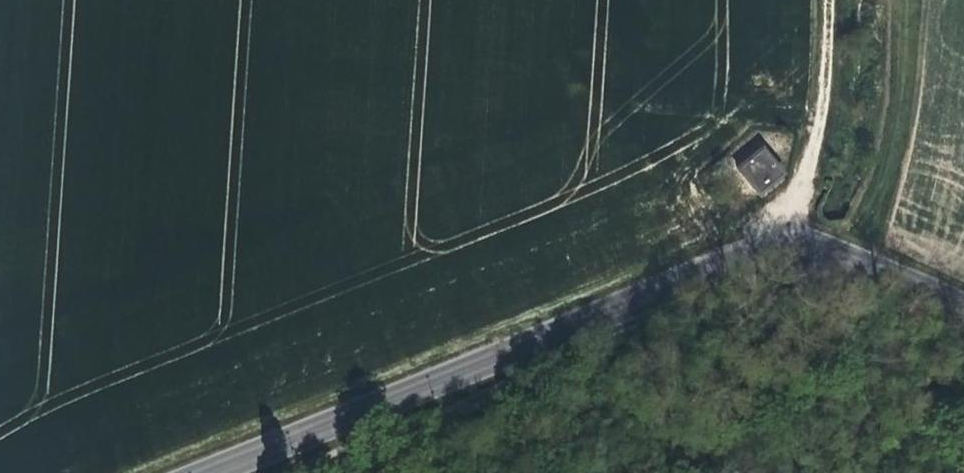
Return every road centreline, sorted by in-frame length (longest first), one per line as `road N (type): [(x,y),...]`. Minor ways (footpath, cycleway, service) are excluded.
road 1 (residential): [(173,472),(752,240),(799,234),(963,304)]
road 2 (track): [(826,0),(826,72),(799,234)]

